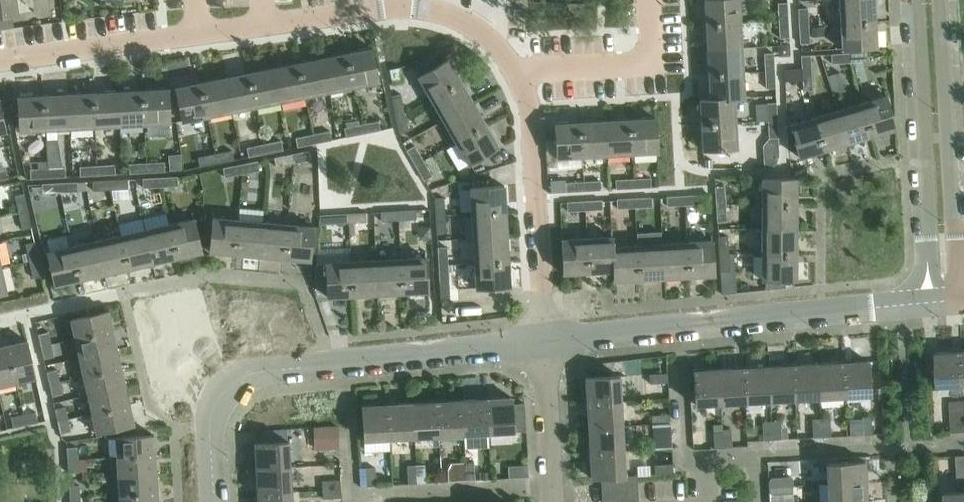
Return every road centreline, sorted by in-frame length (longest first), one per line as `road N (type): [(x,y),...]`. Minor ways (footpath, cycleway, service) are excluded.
road 1 (unclassified): [(520,77),(473,25),(403,6),(0,60)]
road 2 (unclassified): [(213,501),(212,413),(243,378),(544,343)]
road 3 (unclassified): [(544,343),(931,302)]
road 4 (unclassified): [(914,0),(931,302)]
road 5 (unclassified): [(960,301),(942,0)]
road 6 (unclassified): [(544,343),(533,132),(520,77)]
road 7 (unclassified): [(520,77),(641,61),(652,40),(650,0)]
road 8 (residential): [(544,343),(552,501)]

